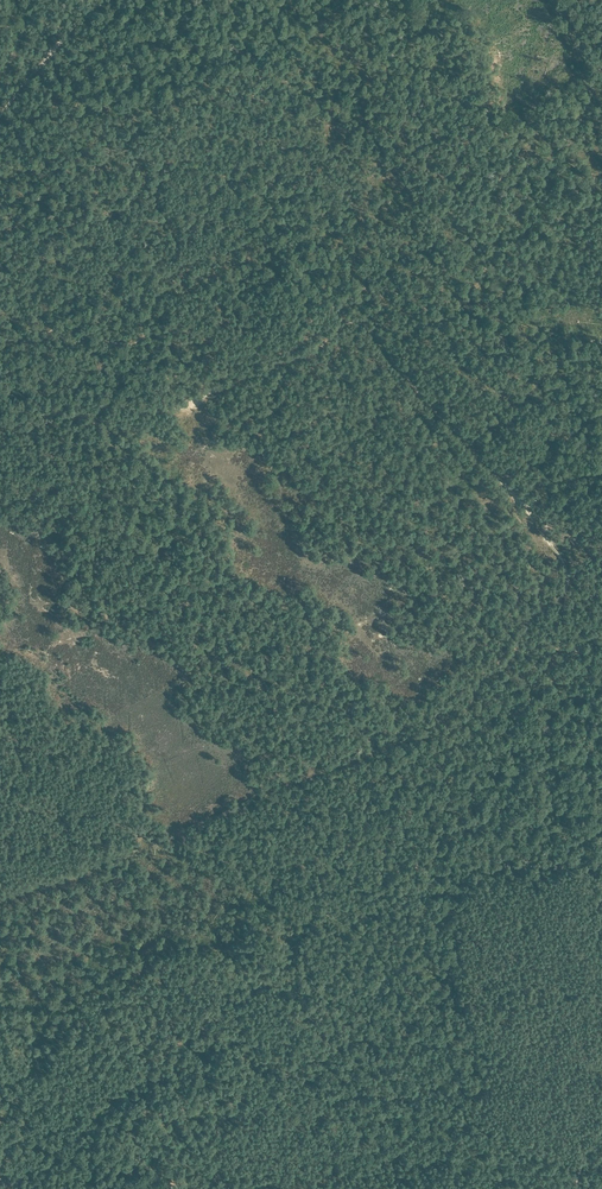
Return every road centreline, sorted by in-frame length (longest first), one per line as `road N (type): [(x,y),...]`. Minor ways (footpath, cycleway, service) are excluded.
road 1 (track): [(437,974),(176,835),(317,773),(440,732),(462,717),(478,684),(505,665),(520,639)]
road 2 (track): [(12,1188),(181,1043),(230,1039),(314,1071),(409,1012),(437,974)]
road 3 (track): [(0,430),(113,404),(173,409),(308,355)]
road 4 (track): [(437,974),(535,983),(582,1145),(575,1188)]
road 5 (track): [(346,324),(370,333),(545,537)]
road 6 (track): [(0,116),(82,17),(107,0)]
road 7 (track): [(545,537),(565,569),(567,588),(531,618),(520,639)]

